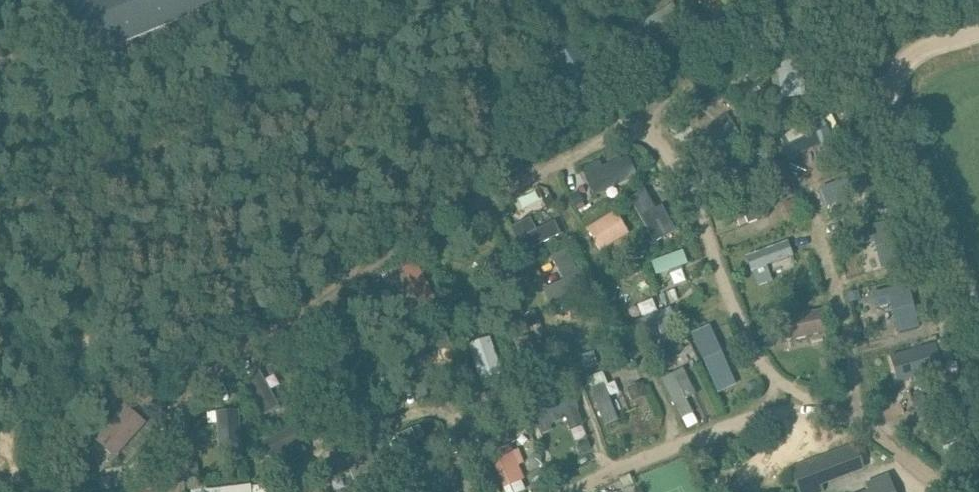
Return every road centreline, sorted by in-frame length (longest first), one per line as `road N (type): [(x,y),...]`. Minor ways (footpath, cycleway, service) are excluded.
road 1 (track): [(978,36),(914,57),(889,95),(978,315)]

